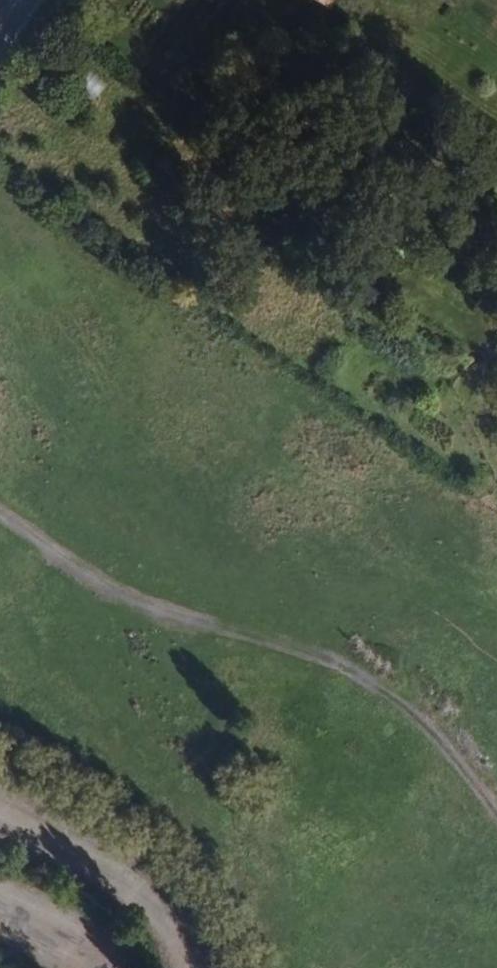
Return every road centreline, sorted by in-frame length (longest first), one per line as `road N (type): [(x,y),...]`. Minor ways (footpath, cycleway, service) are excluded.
road 1 (track): [(0,515),(116,596),(424,702),(496,801)]

